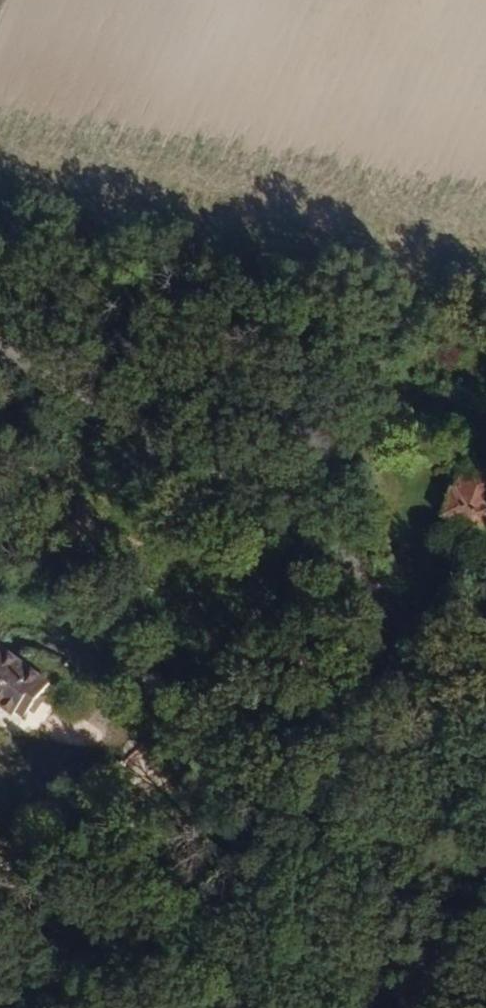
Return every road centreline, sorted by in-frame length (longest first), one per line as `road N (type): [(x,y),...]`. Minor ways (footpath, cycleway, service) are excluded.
road 1 (tertiary): [(485,695),(248,498),(0,334)]
road 2 (track): [(0,844),(82,828),(161,766),(295,693),(390,612)]

